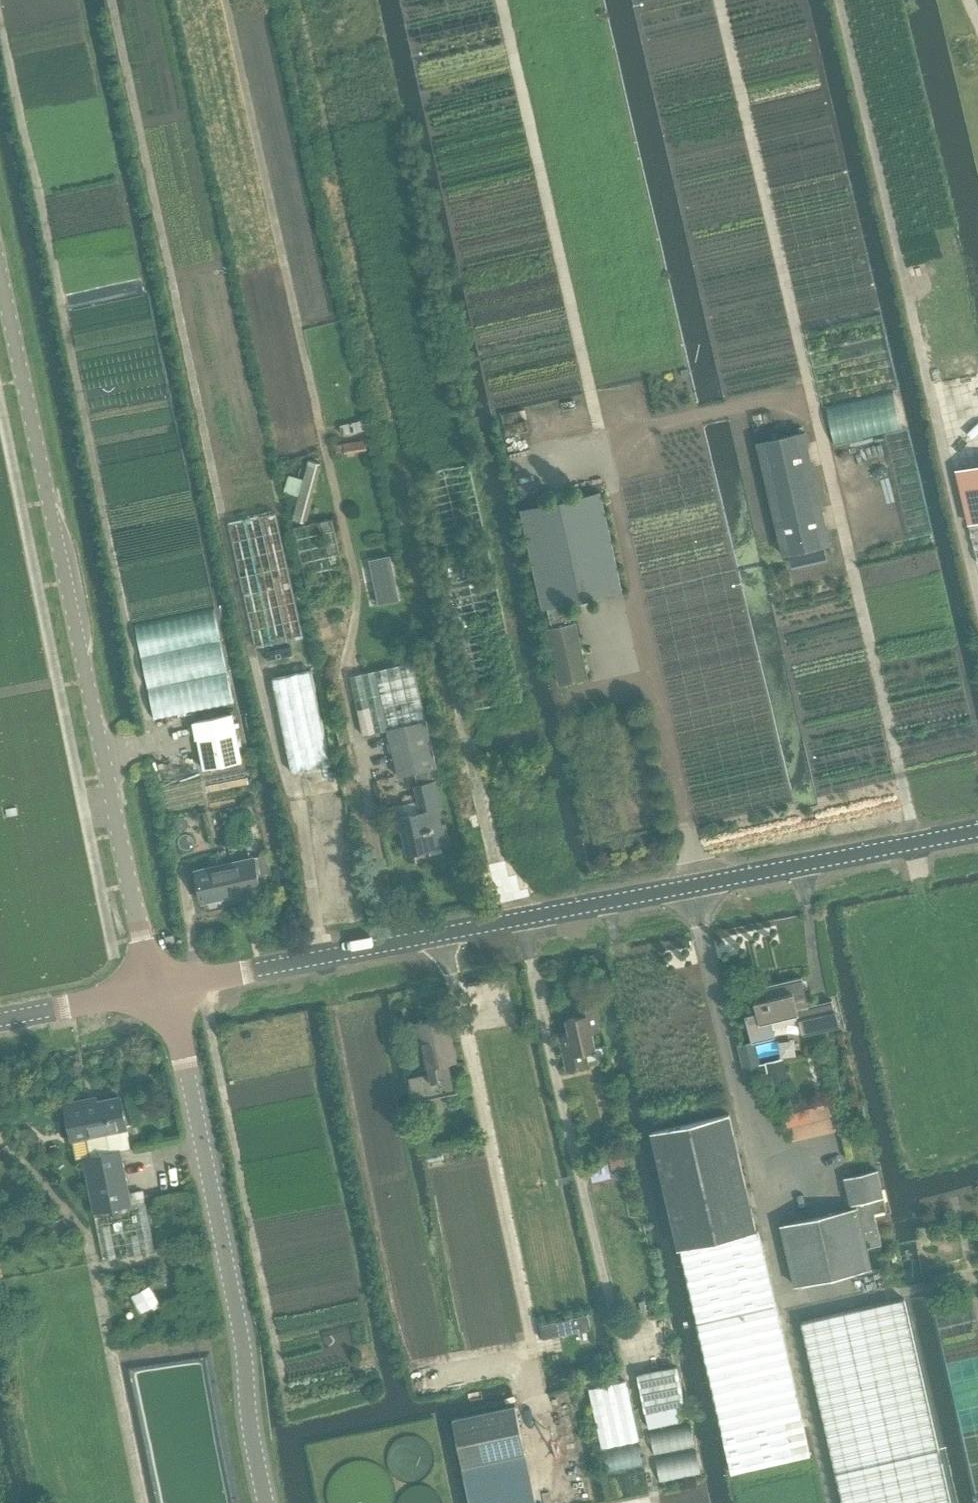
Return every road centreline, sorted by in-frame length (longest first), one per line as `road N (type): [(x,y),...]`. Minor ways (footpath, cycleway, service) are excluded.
road 1 (unclassified): [(170,987),(977,836)]
road 2 (unclassified): [(170,987),(142,950),(0,268)]
road 3 (unclassified): [(264,1502),(170,987)]
road 4 (track): [(602,454),(500,0)]
road 5 (track): [(815,431),(713,0)]
road 6 (track): [(926,389),(834,0)]
road 7 (unclassified): [(0,1022),(170,987)]
road 8 (track): [(977,130),(948,0)]

